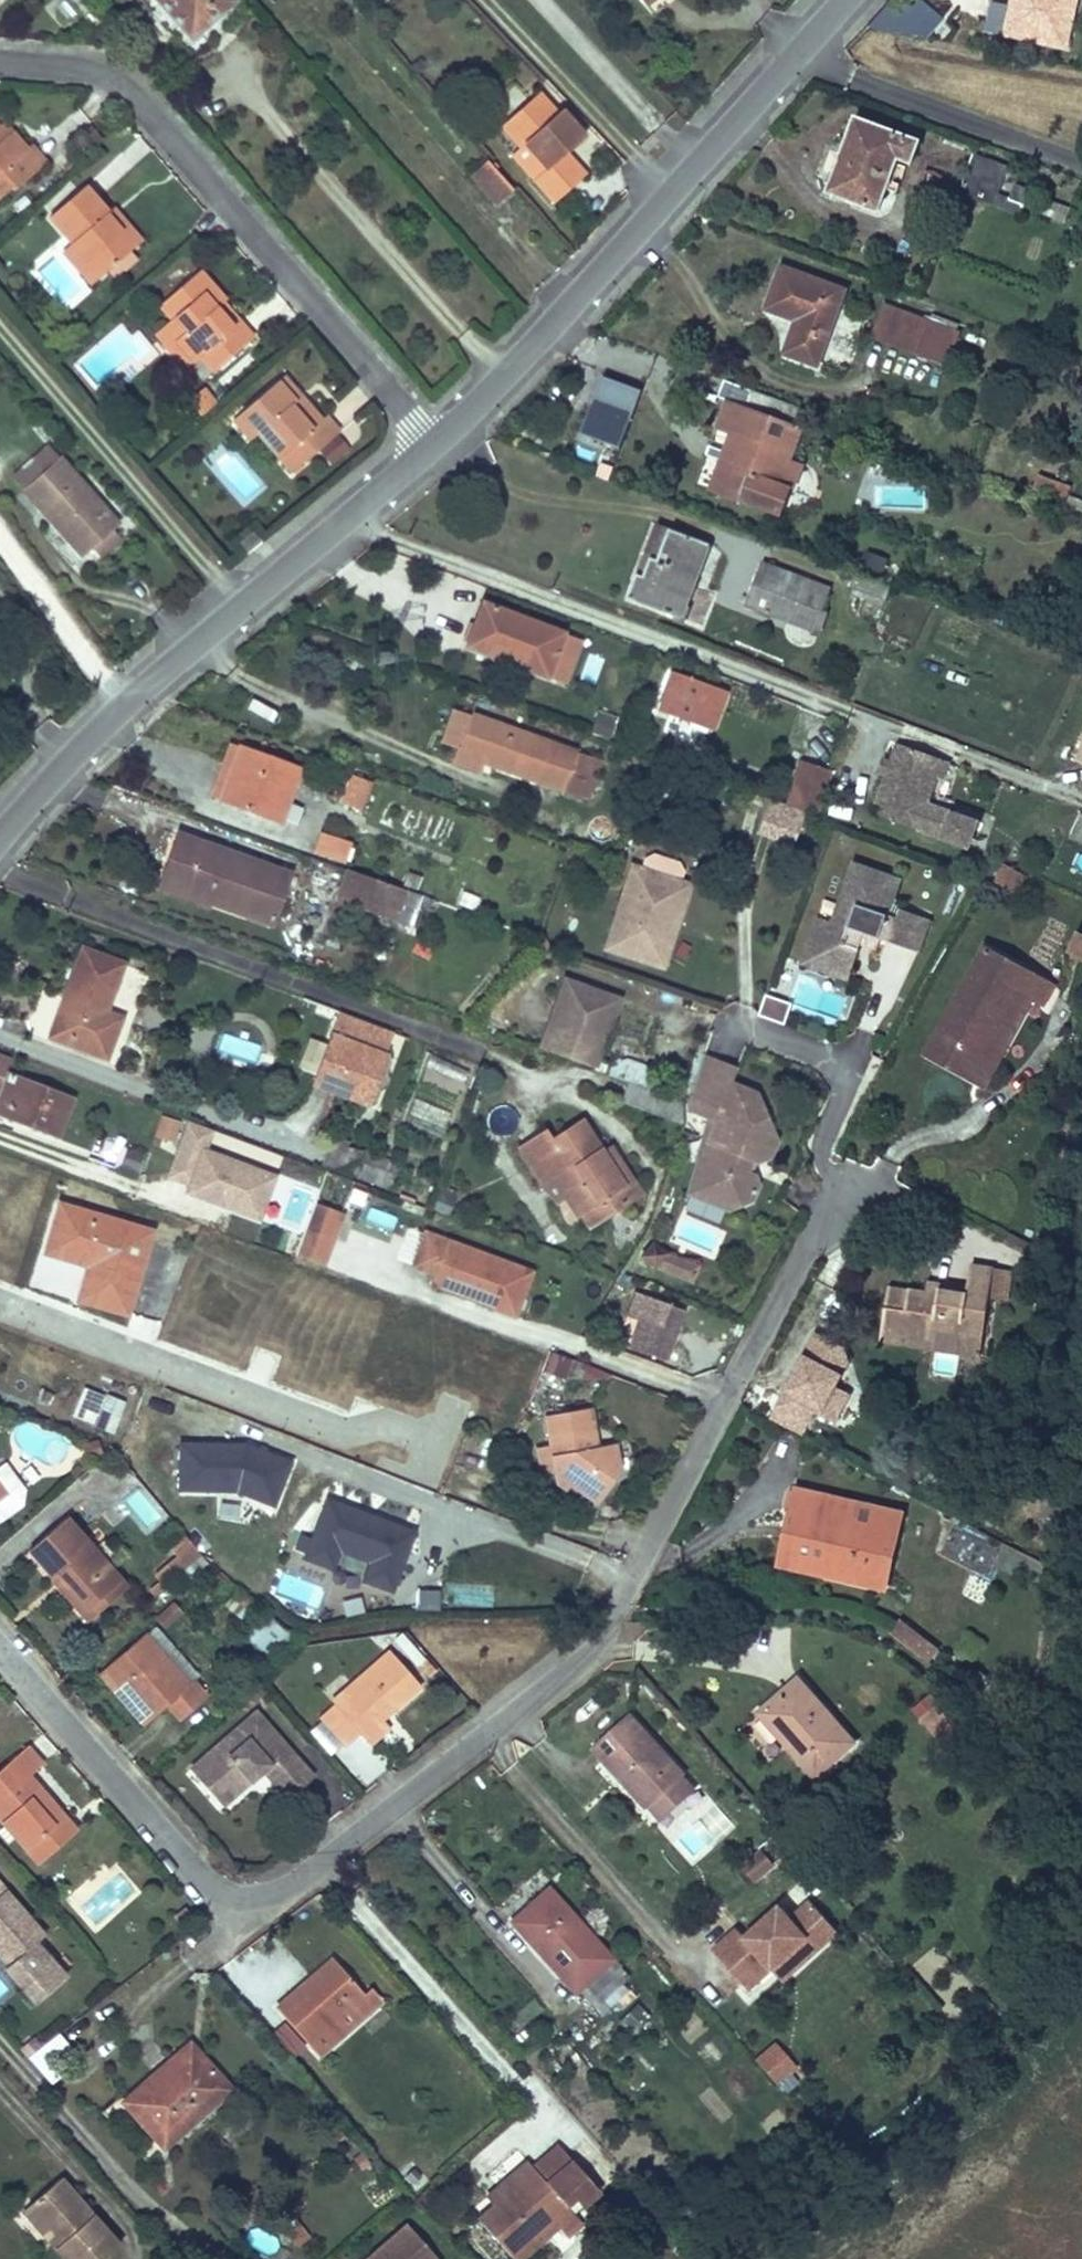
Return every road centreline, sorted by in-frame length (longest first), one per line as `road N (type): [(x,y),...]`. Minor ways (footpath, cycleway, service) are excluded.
road 1 (residential): [(841,1191),(592,1652),(291,1884),(250,1896),(207,1882),(0,1648)]
road 2 (unclassified): [(847,0),(534,353),(130,710),(0,840)]
road 3 (residential): [(211,2258),(118,2175),(0,2043)]
road 4 (residential): [(734,1039),(741,1027),(848,1068),(820,1152),(841,1191)]

